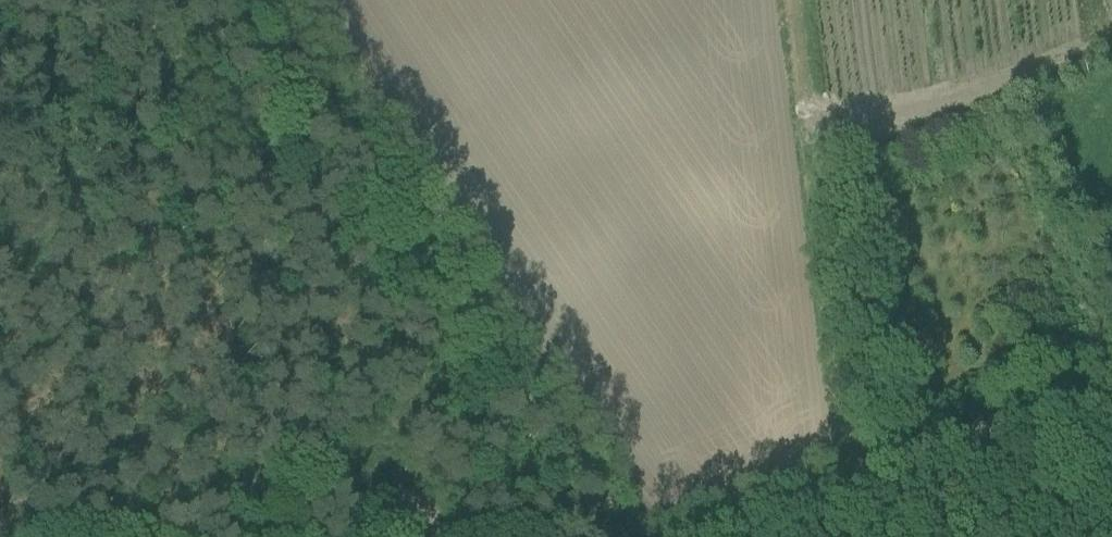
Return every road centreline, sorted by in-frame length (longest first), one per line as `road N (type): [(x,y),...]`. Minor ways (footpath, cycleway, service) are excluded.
road 1 (track): [(645,536),(271,0)]
road 2 (unclassified): [(749,536),(1111,381)]

